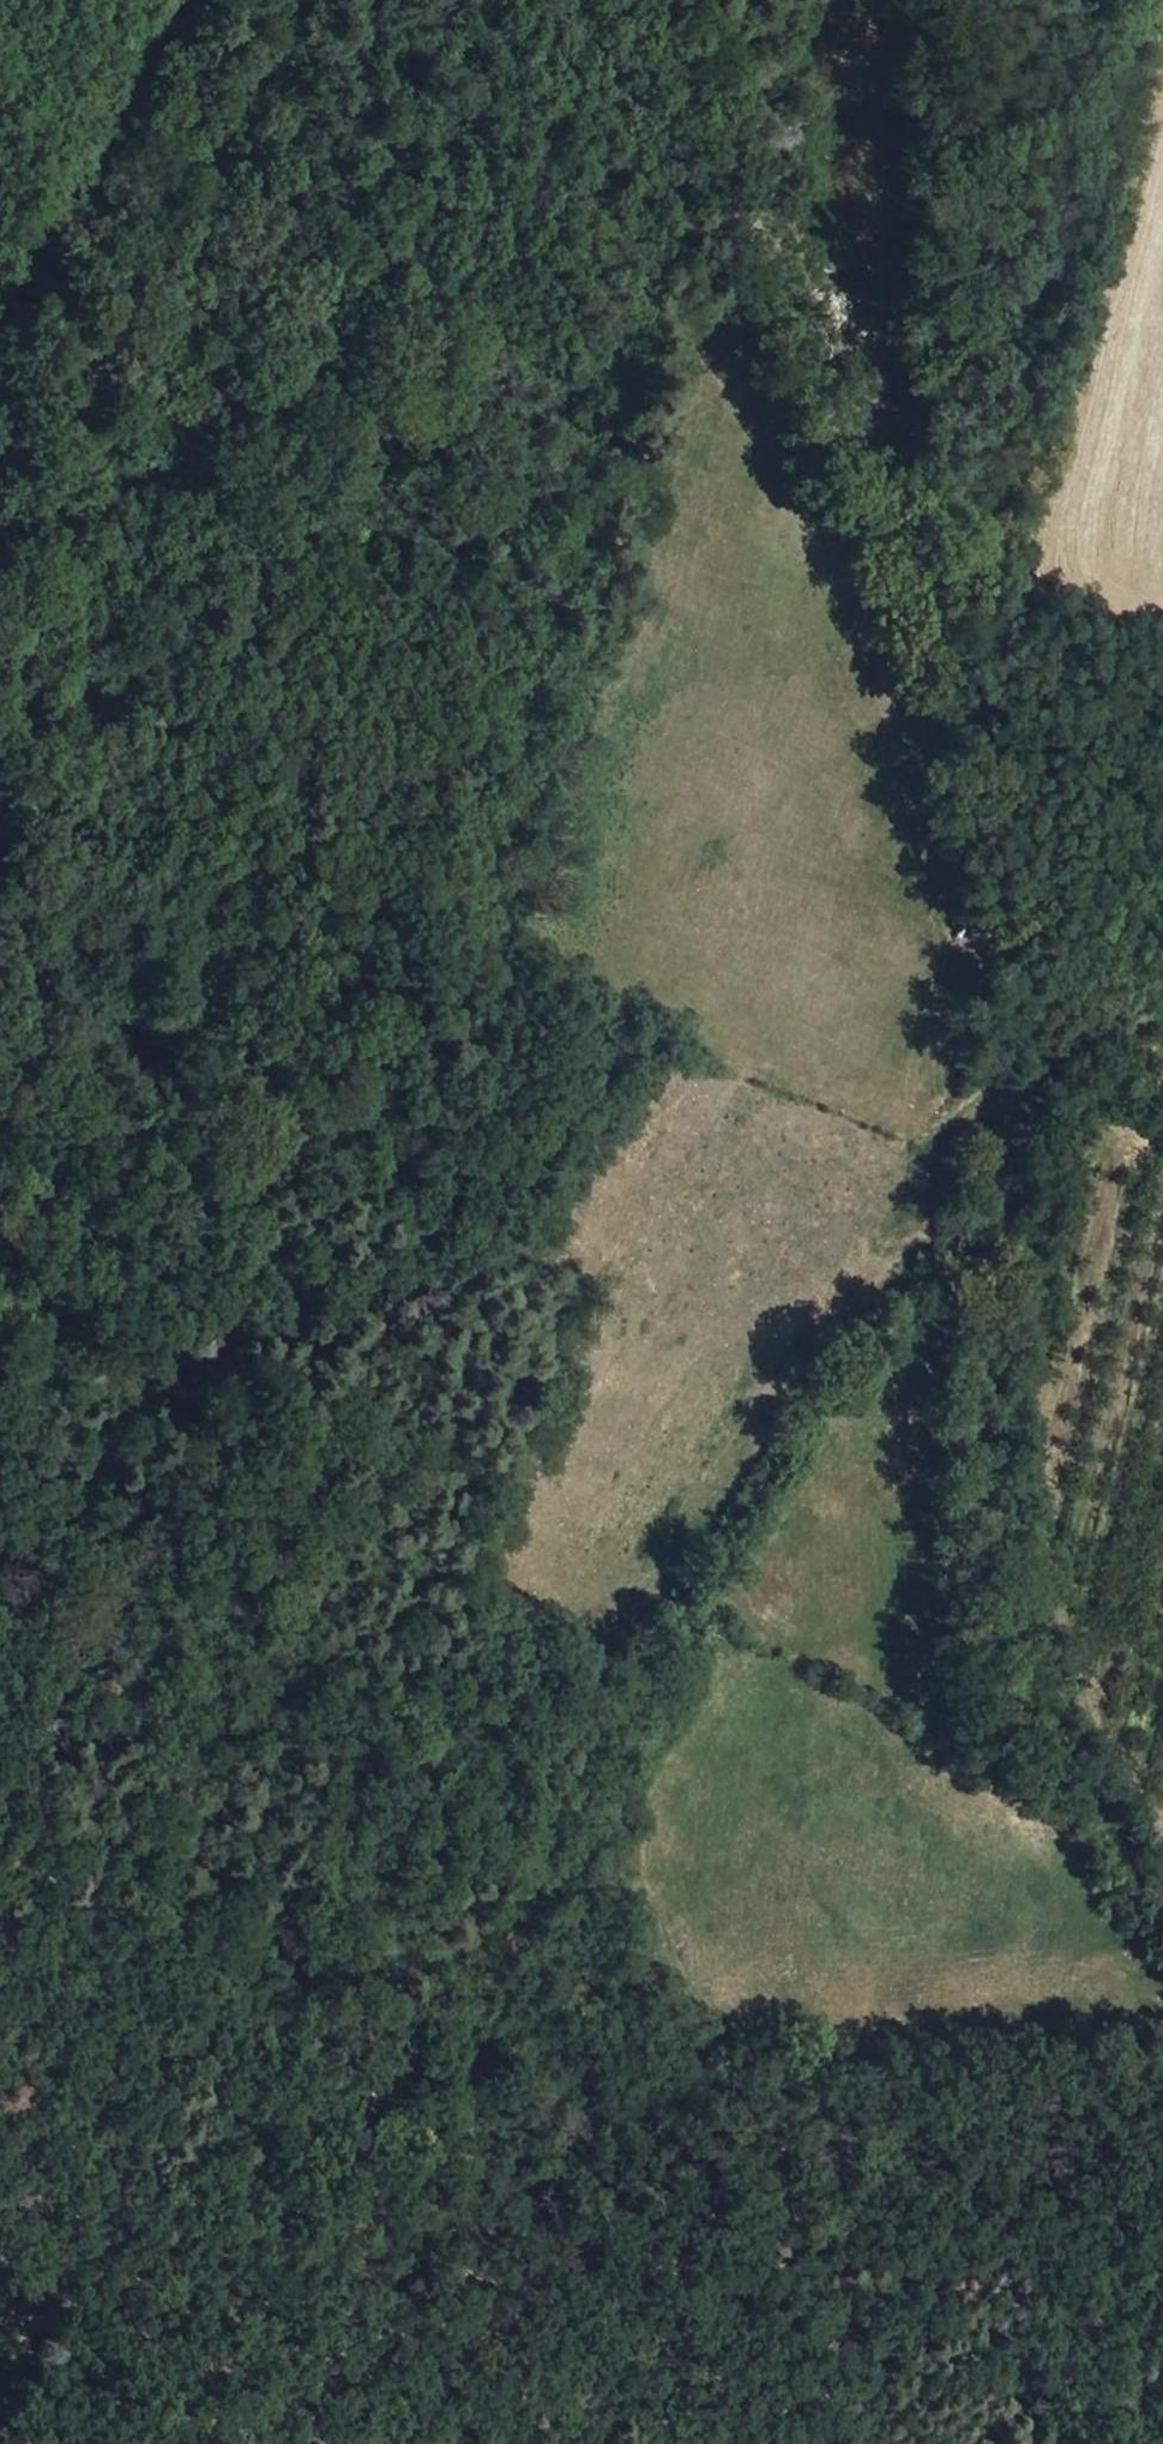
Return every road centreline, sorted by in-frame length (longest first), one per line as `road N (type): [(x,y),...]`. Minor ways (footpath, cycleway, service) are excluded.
road 1 (track): [(39,2323),(123,2281),(330,2125),(369,2083),(513,1876),(572,1769),(998,1166)]
road 2 (track): [(1030,1070),(1023,896),(979,730),(731,168),(614,0)]
road 3 (tertiary): [(0,311),(173,0)]
road 4 (track): [(1162,960),(1127,1000),(1030,1070)]
road 5 (track): [(915,1116),(950,1119),(1030,1070)]

